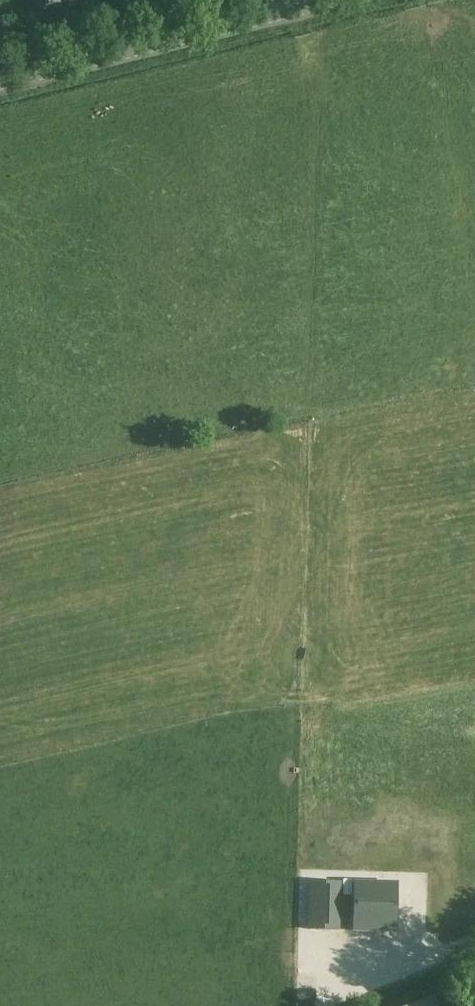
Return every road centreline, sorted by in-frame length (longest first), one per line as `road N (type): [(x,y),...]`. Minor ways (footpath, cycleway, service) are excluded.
road 1 (unclassified): [(0,85),(338,0)]

